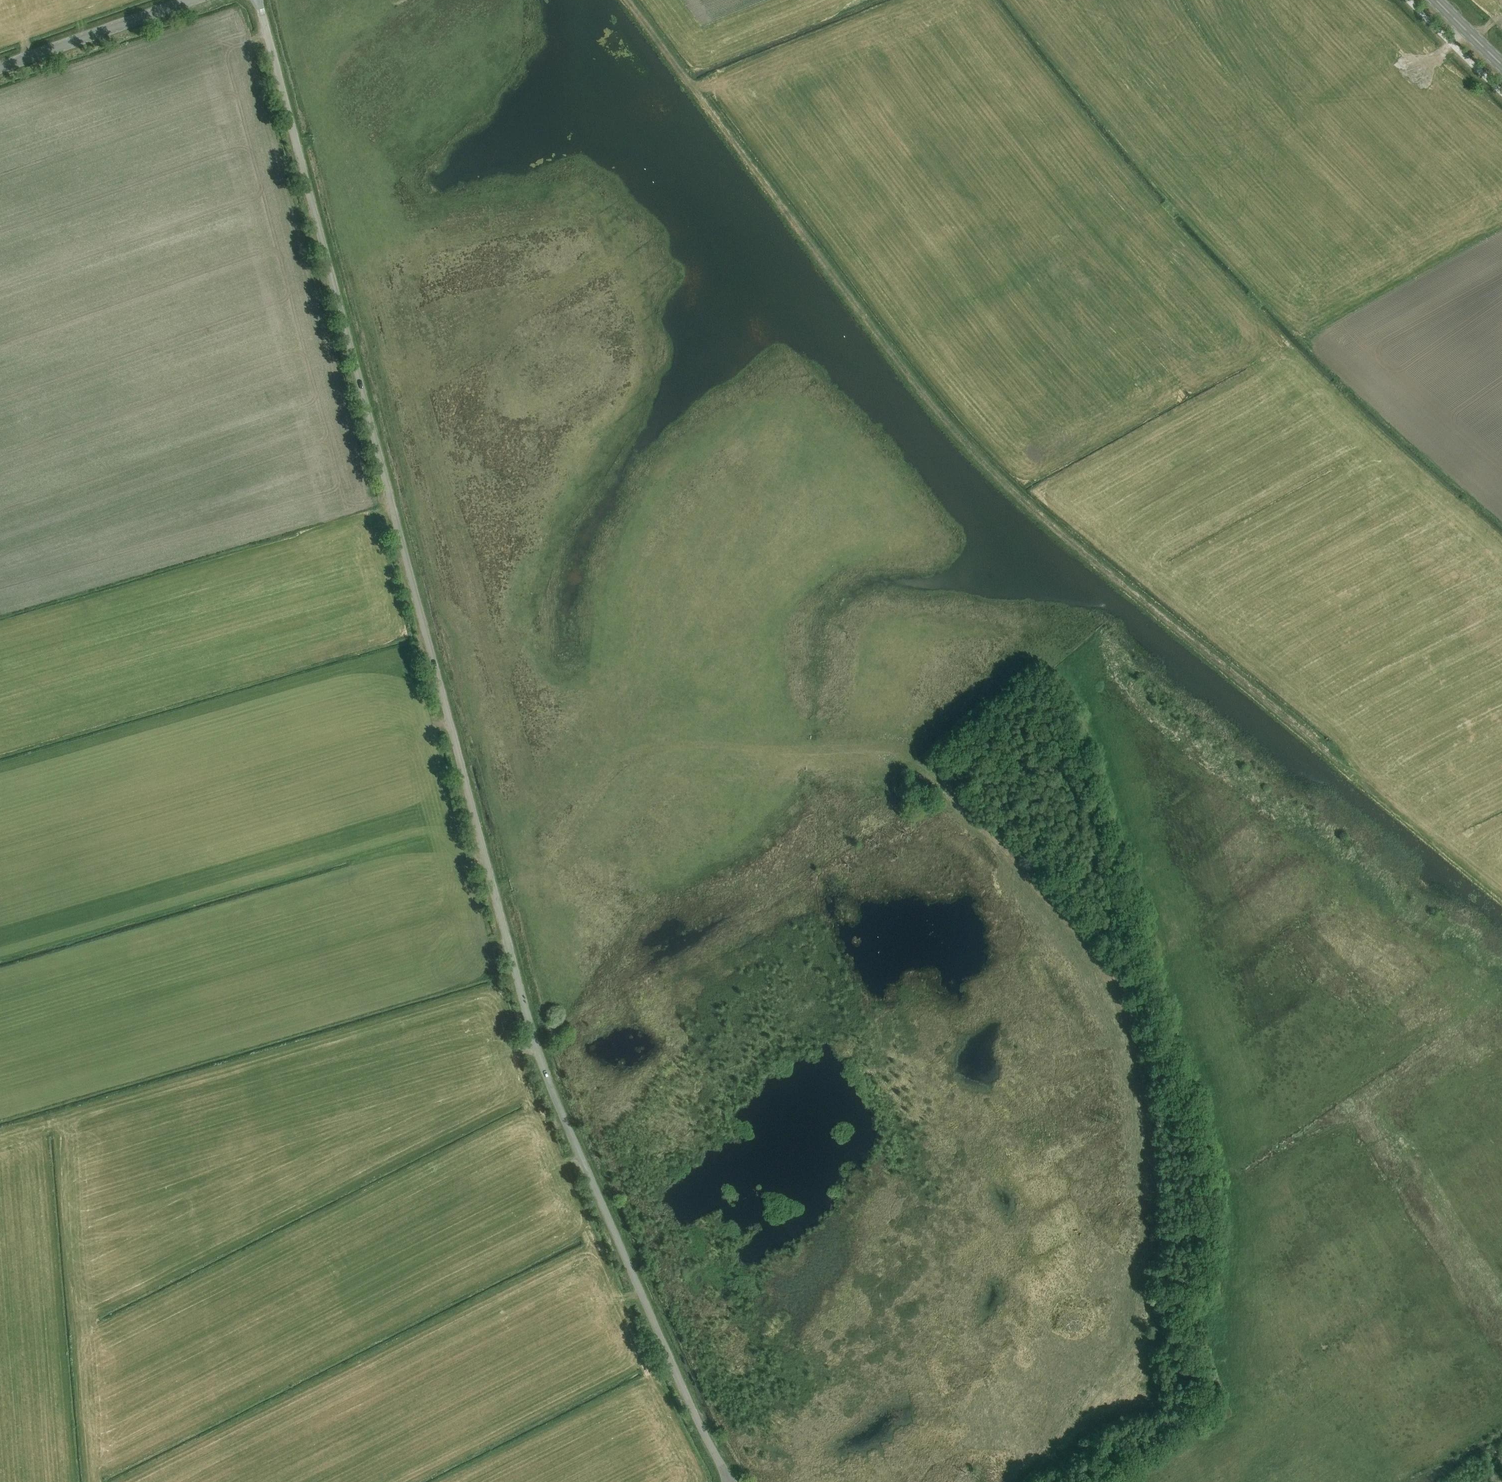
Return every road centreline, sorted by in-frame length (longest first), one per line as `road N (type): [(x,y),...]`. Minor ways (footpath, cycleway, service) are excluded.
road 1 (unclassified): [(732,1481),(545,1073),(258,0)]
road 2 (track): [(1501,896),(1014,493),(897,363),(630,0)]
road 3 (tertiary): [(0,67),(190,0)]

